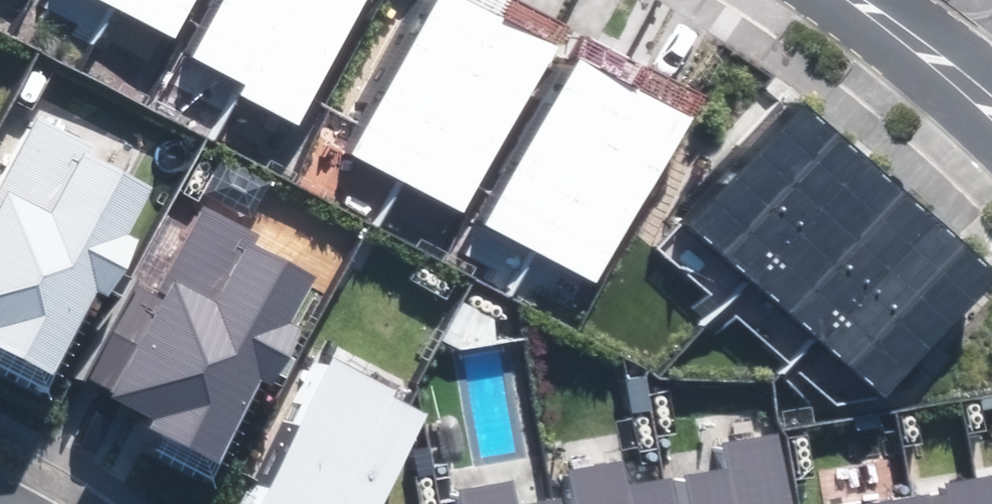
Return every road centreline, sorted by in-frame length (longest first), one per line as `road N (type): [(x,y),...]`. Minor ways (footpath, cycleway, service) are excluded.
road 1 (residential): [(991,101),(862,0)]

